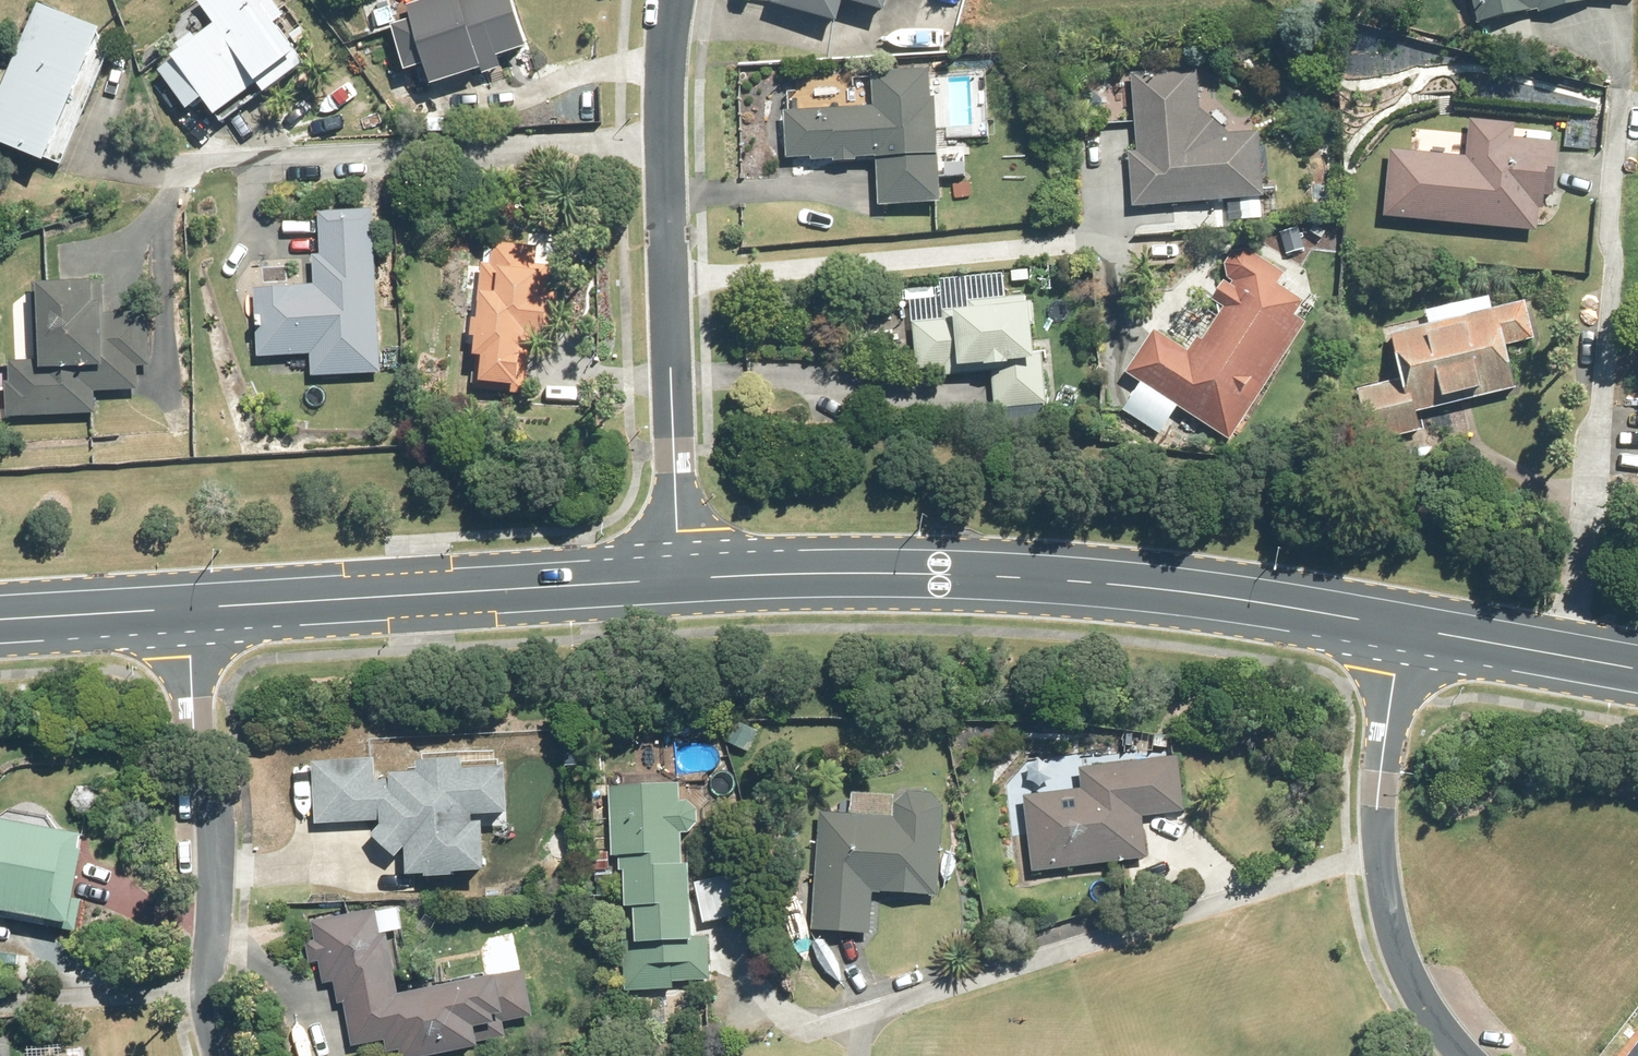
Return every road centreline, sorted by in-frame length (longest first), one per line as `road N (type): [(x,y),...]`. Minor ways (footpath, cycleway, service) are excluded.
road 1 (secondary): [(1405,625),(1053,579),(680,579)]
road 2 (residential): [(673,0),(665,185),(680,579)]
road 3 (secondary): [(680,579),(188,608)]
road 4 (residential): [(1466,1055),(1404,958),(1386,893),(1377,825),(1405,625)]
road 5 (residential): [(213,1055),(200,986),(210,949),(213,826),(195,734),(188,608)]
road 6 (secondary): [(1637,667),(1405,625)]
road 7 (secondary): [(188,608),(0,619)]

